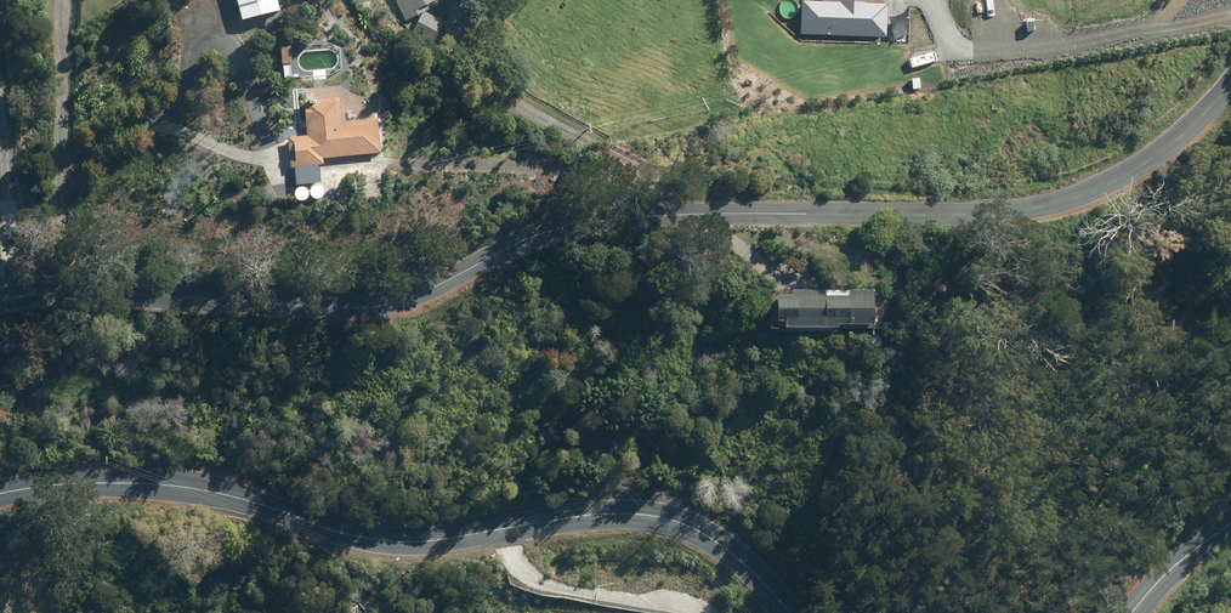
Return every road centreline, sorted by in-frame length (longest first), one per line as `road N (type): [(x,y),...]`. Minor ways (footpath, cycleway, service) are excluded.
road 1 (unclassified): [(0,302),(61,288),(301,306),(384,304),(447,286),(549,235),(767,203),(907,206),(1038,189),(1118,161),(1187,115),(1230,66)]
road 2 (tertiary): [(789,612),(719,543),(651,514),(561,517),(408,542),(355,537),(157,483),(0,494)]
road 3 (track): [(788,280),(688,215),(634,164),(513,94),(458,0)]
road 4 (track): [(61,288),(64,181),(174,113),(213,0)]
road 5 (track): [(1180,0),(1152,37),(966,61),(940,47),(921,0)]
road 6 (track): [(174,113),(208,140),(259,150),(264,138),(231,46),(199,31)]
road 7 (track): [(13,297),(14,216),(0,112)]
road 8 (track): [(64,181),(64,0)]
road 9 (tertiary): [(1230,521),(1181,559),(1133,612)]
road 10 (track): [(259,150),(288,185),(372,181)]

